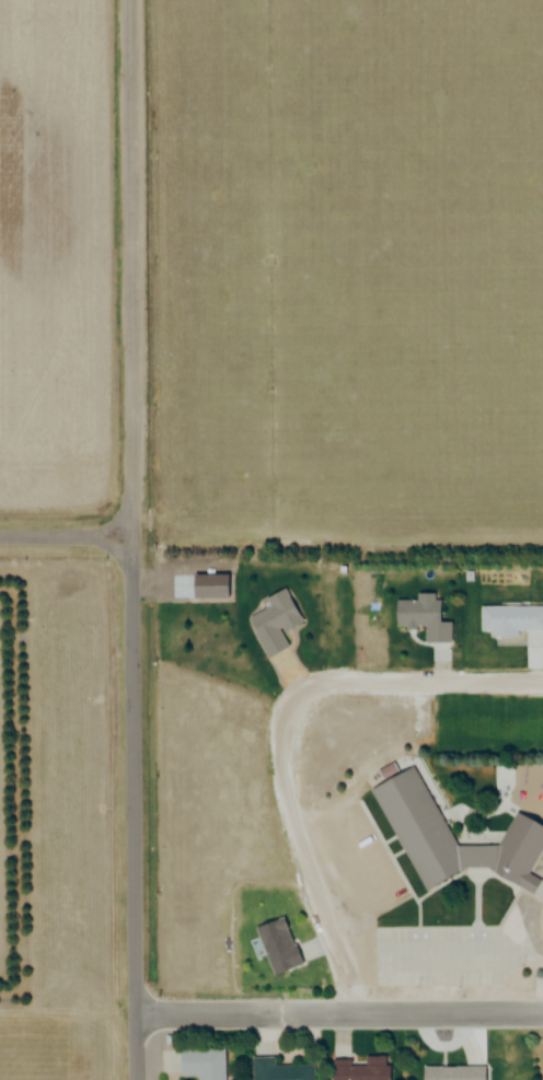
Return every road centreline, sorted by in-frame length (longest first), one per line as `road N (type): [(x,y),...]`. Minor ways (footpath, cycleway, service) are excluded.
road 1 (residential): [(542,682),(337,682),(307,698),(288,729),(281,779),(340,955),(343,1014)]
road 2 (residential): [(134,534),(141,1079)]
road 3 (residential): [(132,0),(134,534)]
road 4 (residential): [(542,1015),(140,1013)]
road 5 (residential): [(0,538),(134,534)]

